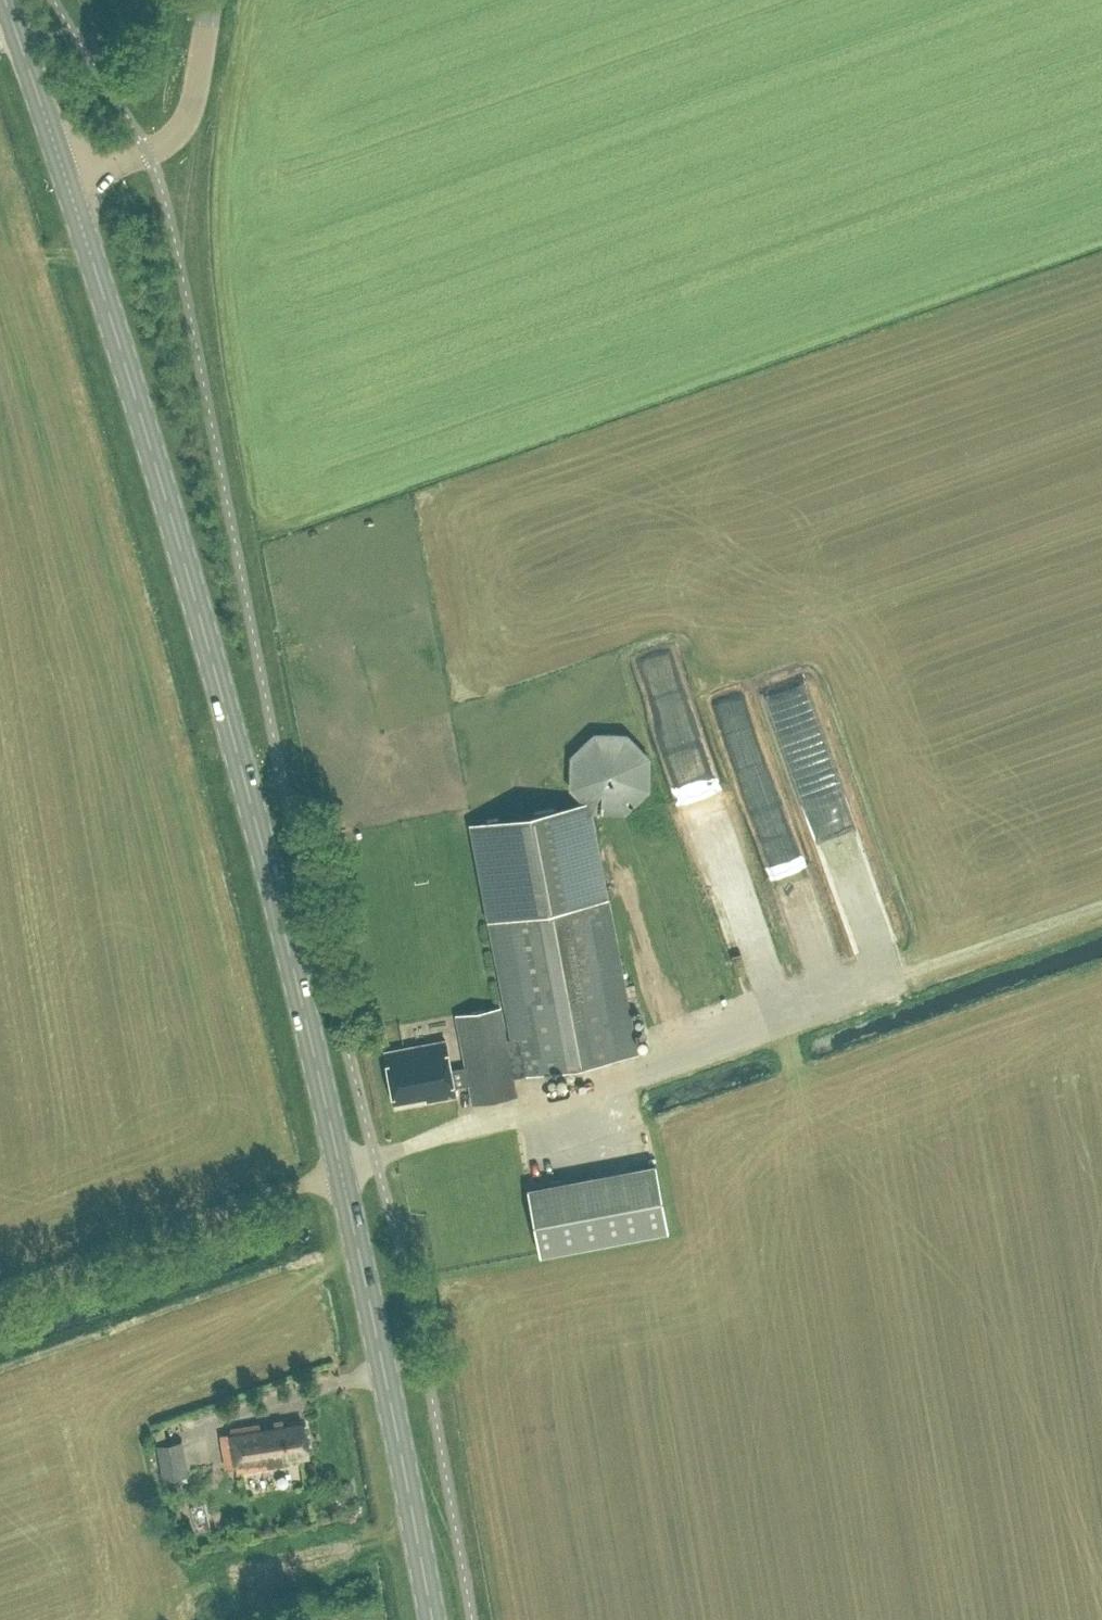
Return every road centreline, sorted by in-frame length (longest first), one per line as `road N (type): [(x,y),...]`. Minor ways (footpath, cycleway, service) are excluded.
road 1 (secondary): [(343,1171),(216,664),(66,180)]
road 2 (secondary): [(433,1619),(343,1171)]
road 3 (unclassified): [(343,1171),(0,1293)]
road 4 (track): [(765,1041),(1101,920)]
road 5 (unclassified): [(66,180),(147,151),(189,113),(210,0)]
road 6 (secondary): [(4,0),(66,180)]

